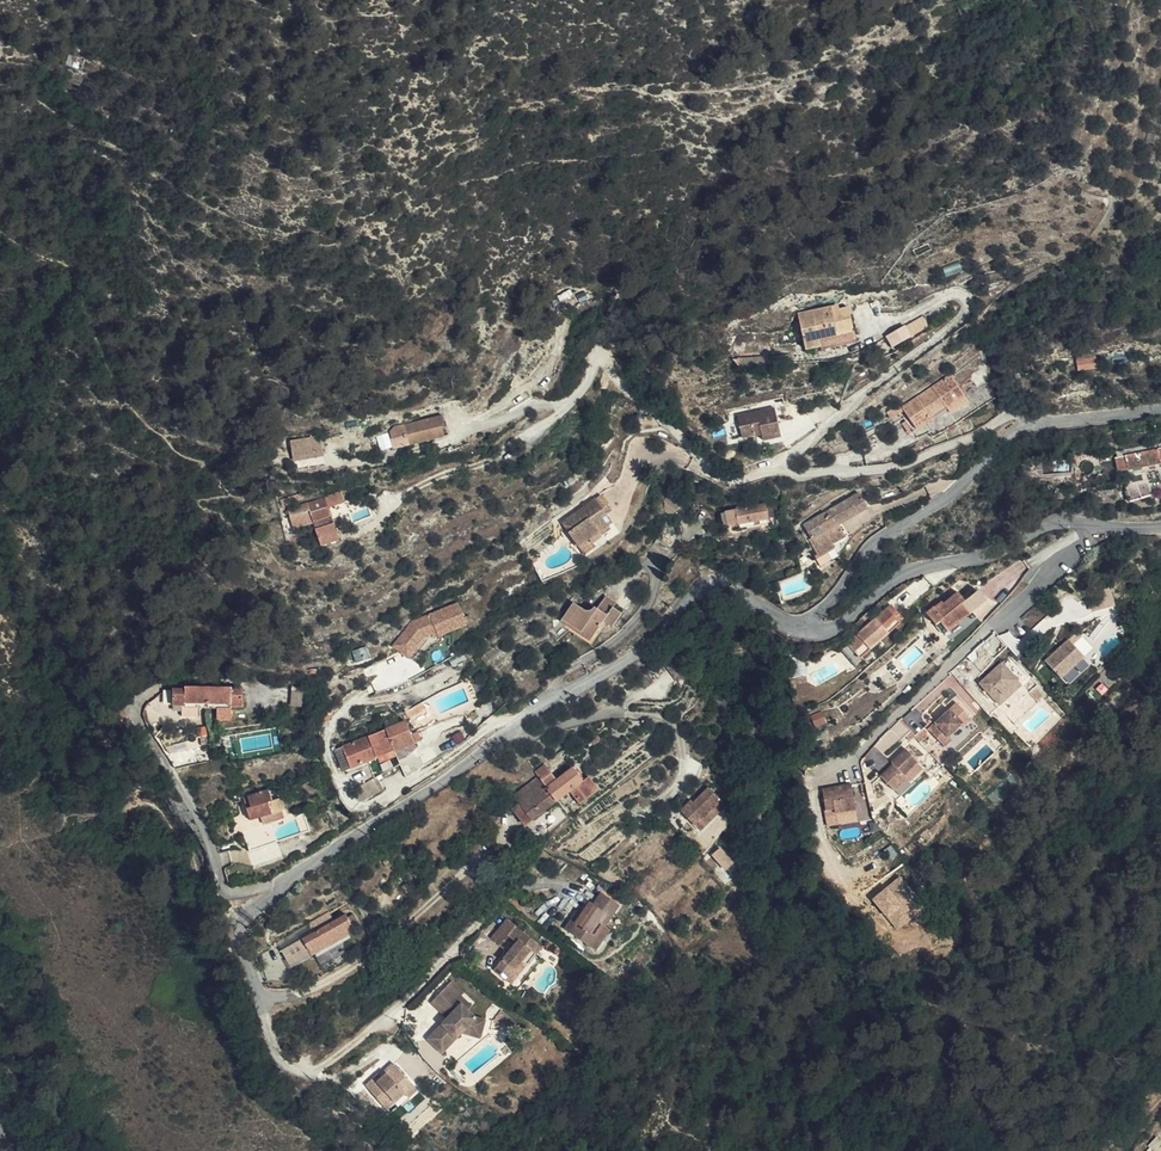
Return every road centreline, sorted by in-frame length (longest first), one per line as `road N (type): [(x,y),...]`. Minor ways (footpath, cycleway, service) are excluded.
road 1 (primary): [(1160,537),(970,716),(774,973),(683,1150)]
road 2 (primary): [(699,1150),(787,979),(983,721),(1160,555)]
road 3 (residential): [(803,630),(730,585),(704,586),(625,664),(542,703),(515,730),(283,885)]
road 4 (residential): [(283,885),(244,924),(241,954),(262,997),(272,1050),(283,1065),(309,1073),(364,1037),(515,889),(570,886)]
road 5 (residential): [(803,630),(875,541),(926,513),(1020,429),(1160,407)]
road 6 (residential): [(1098,525),(847,766)]
road 7 (residential): [(1098,525),(1045,522),(1005,548),(899,577),(835,629),(803,630)]
road 8 (track): [(560,407),(539,407),(405,459),(310,463)]
road 9 (residential): [(283,885),(225,892),(207,832),(153,746)]

